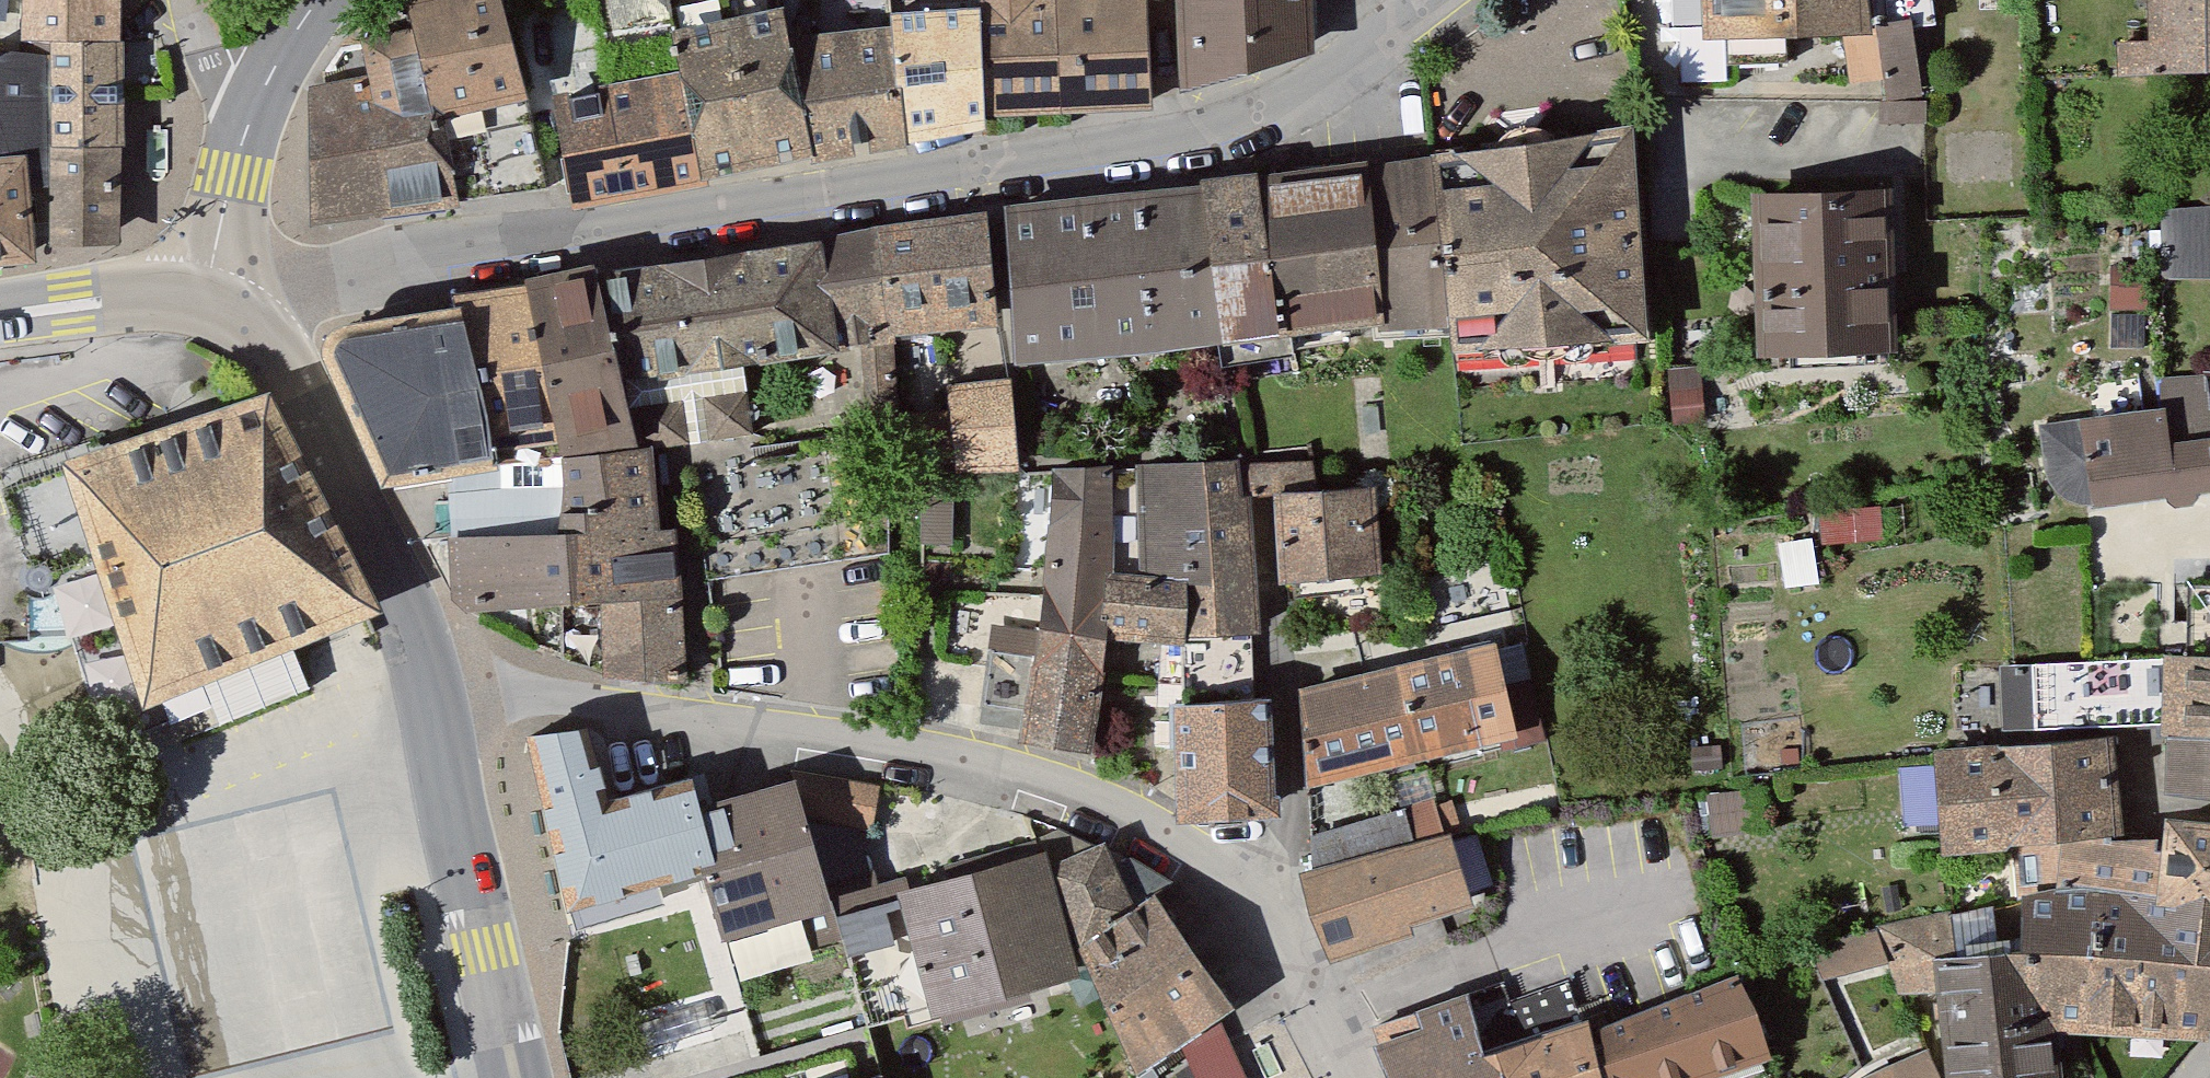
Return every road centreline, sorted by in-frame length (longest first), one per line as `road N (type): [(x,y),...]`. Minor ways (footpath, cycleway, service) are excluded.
road 1 (residential): [(202,300),(380,248),(1250,123),(1345,77),(1438,0)]
road 2 (residential): [(431,706),(542,694),(833,732),(1017,771),(1149,826),(1253,911),(1346,1077)]
road 3 (secondary): [(431,706),(402,597),(311,398),(265,336),(202,300)]
road 4 (secondary): [(513,1077),(431,706)]
road 5 (secondary): [(0,316),(140,298),(202,300)]
road 6 (tertiary): [(202,300),(245,126)]
road 7 (tertiary): [(245,126),(316,0)]
road 8 (residential): [(190,0),(203,55),(245,126)]

